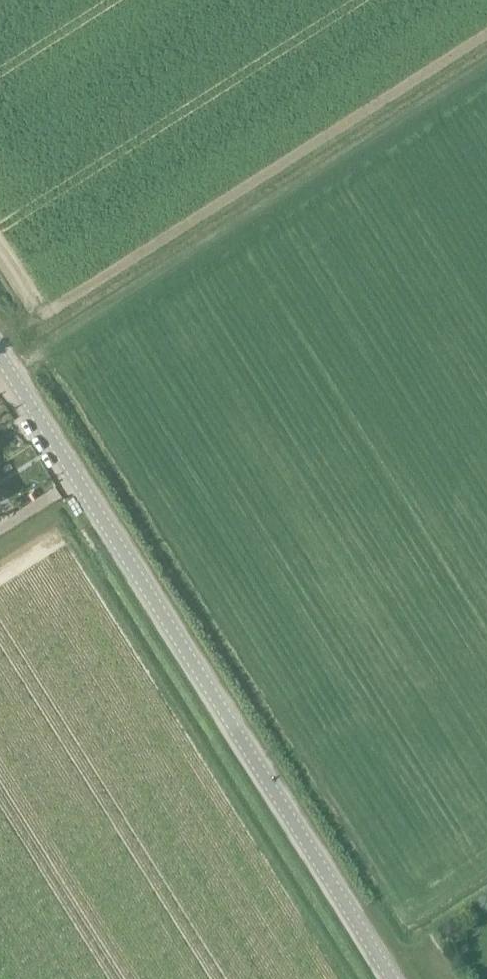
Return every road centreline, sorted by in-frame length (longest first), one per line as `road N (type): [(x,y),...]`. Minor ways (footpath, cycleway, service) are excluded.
road 1 (unclassified): [(392,978),(0,357)]

